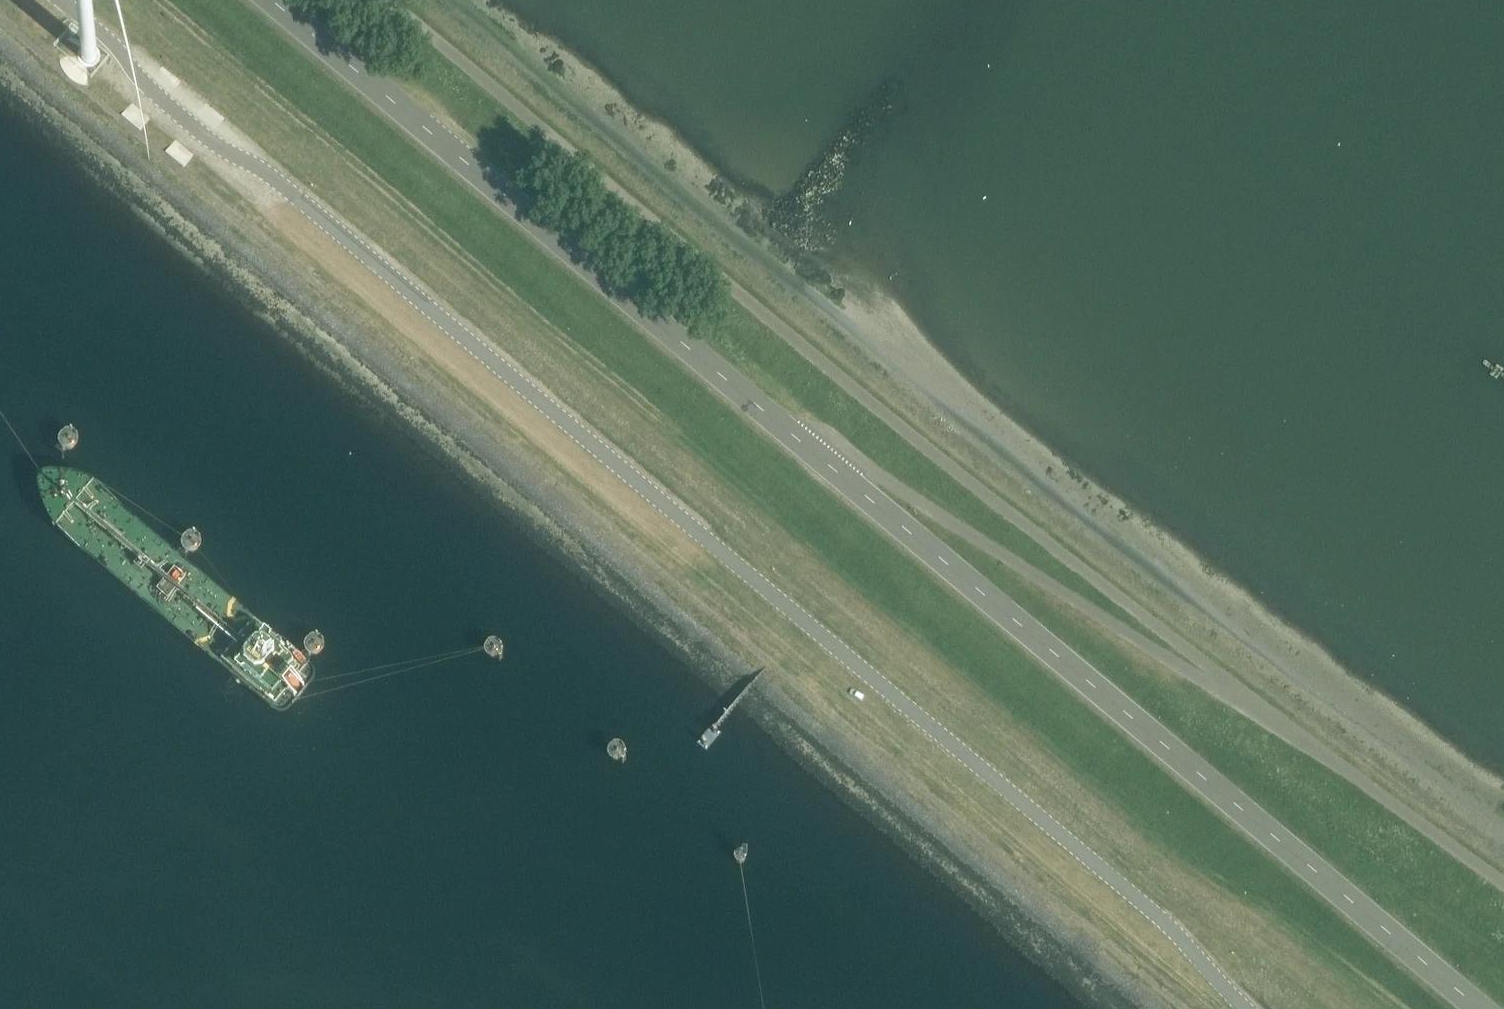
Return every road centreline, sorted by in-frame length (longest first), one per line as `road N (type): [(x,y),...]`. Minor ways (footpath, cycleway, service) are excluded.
road 1 (tertiary): [(1485,1008),(272,0)]

